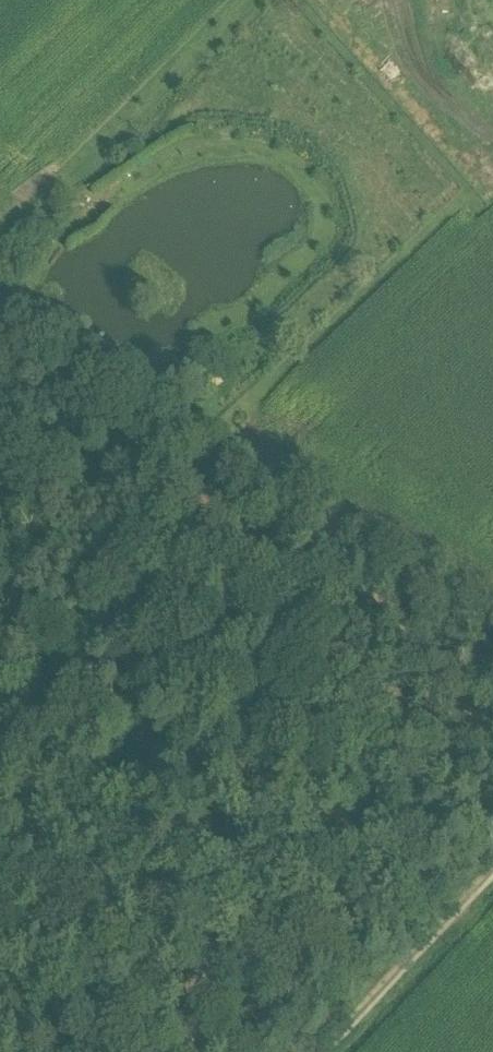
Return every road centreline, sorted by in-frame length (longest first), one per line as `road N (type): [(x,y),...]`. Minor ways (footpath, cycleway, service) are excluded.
road 1 (track): [(492,870),(326,1051)]

